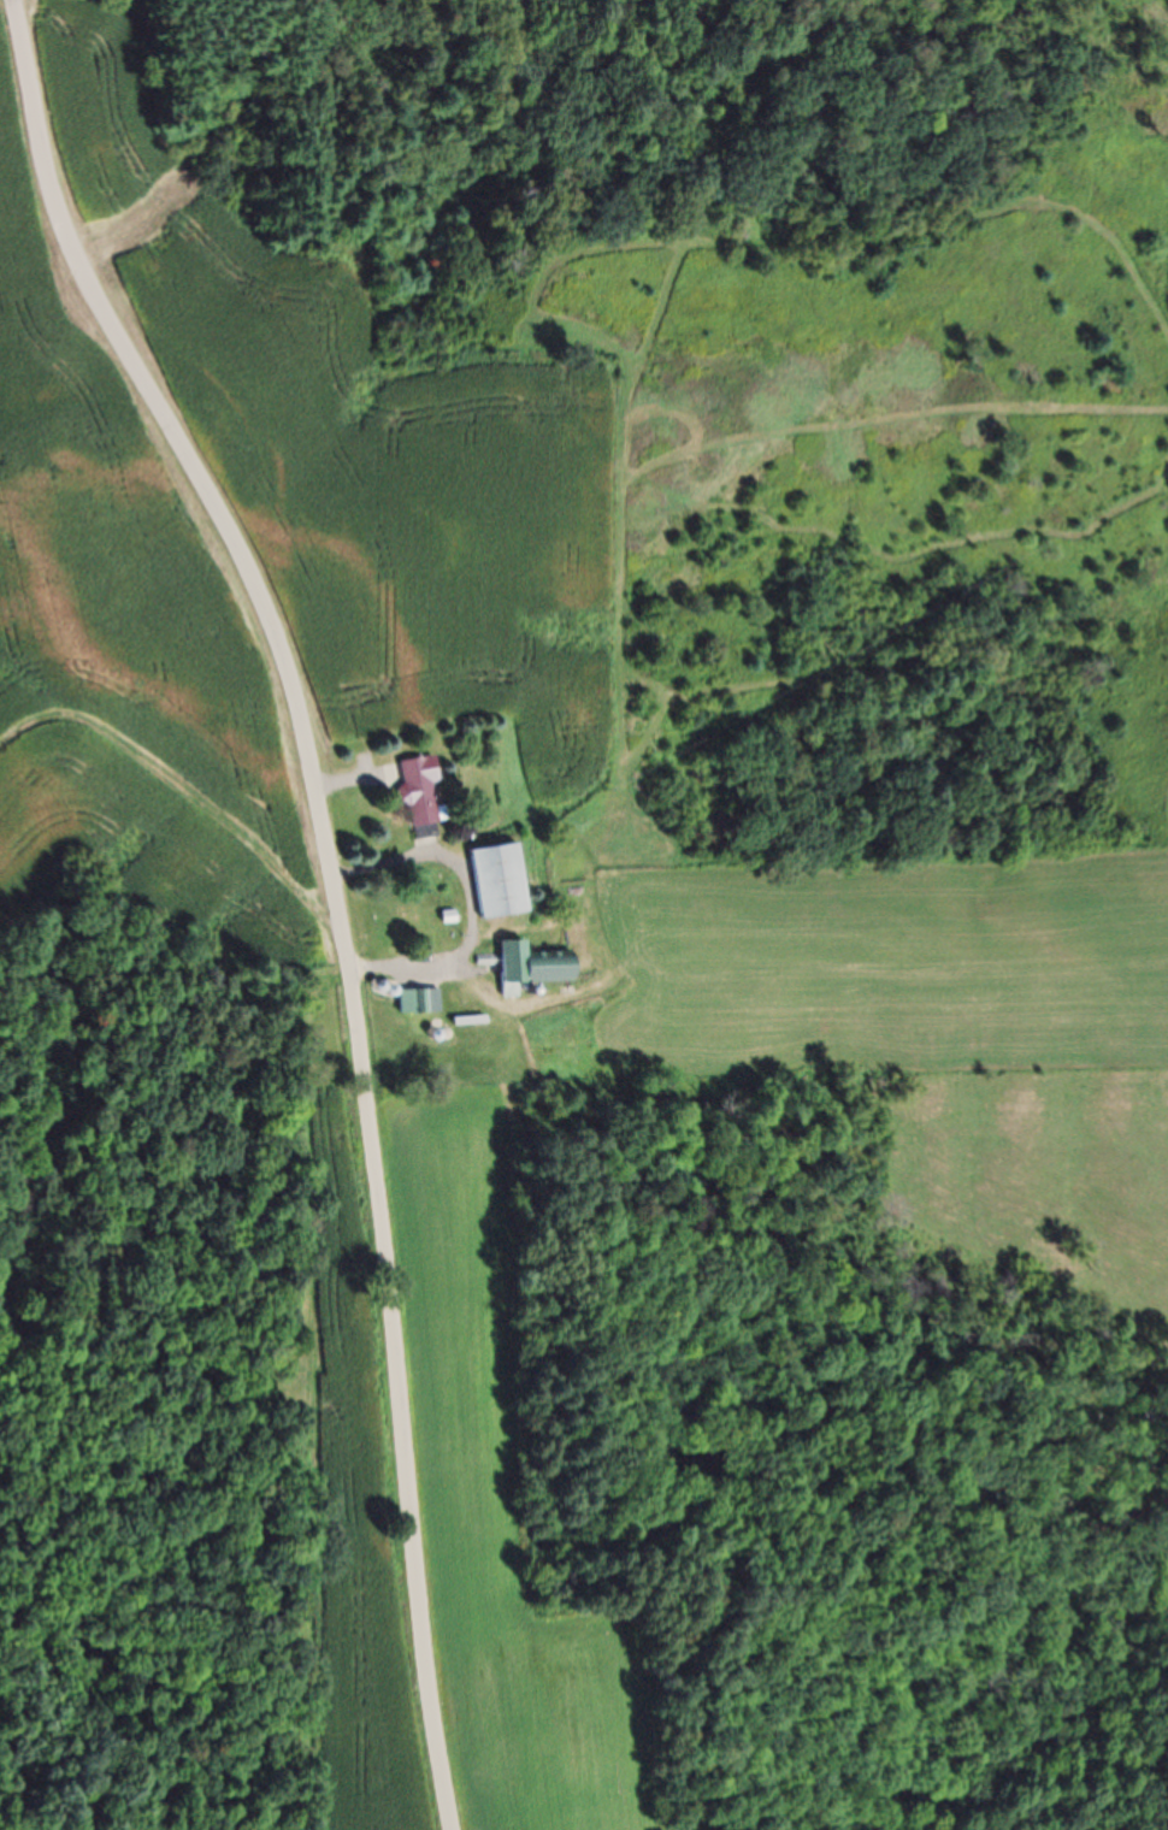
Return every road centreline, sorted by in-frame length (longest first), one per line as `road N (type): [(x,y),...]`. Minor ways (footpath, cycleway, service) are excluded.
road 1 (residential): [(450,1829),(413,1548),(367,1052),(314,757),(255,577),(78,261),(48,172),(11,0)]

